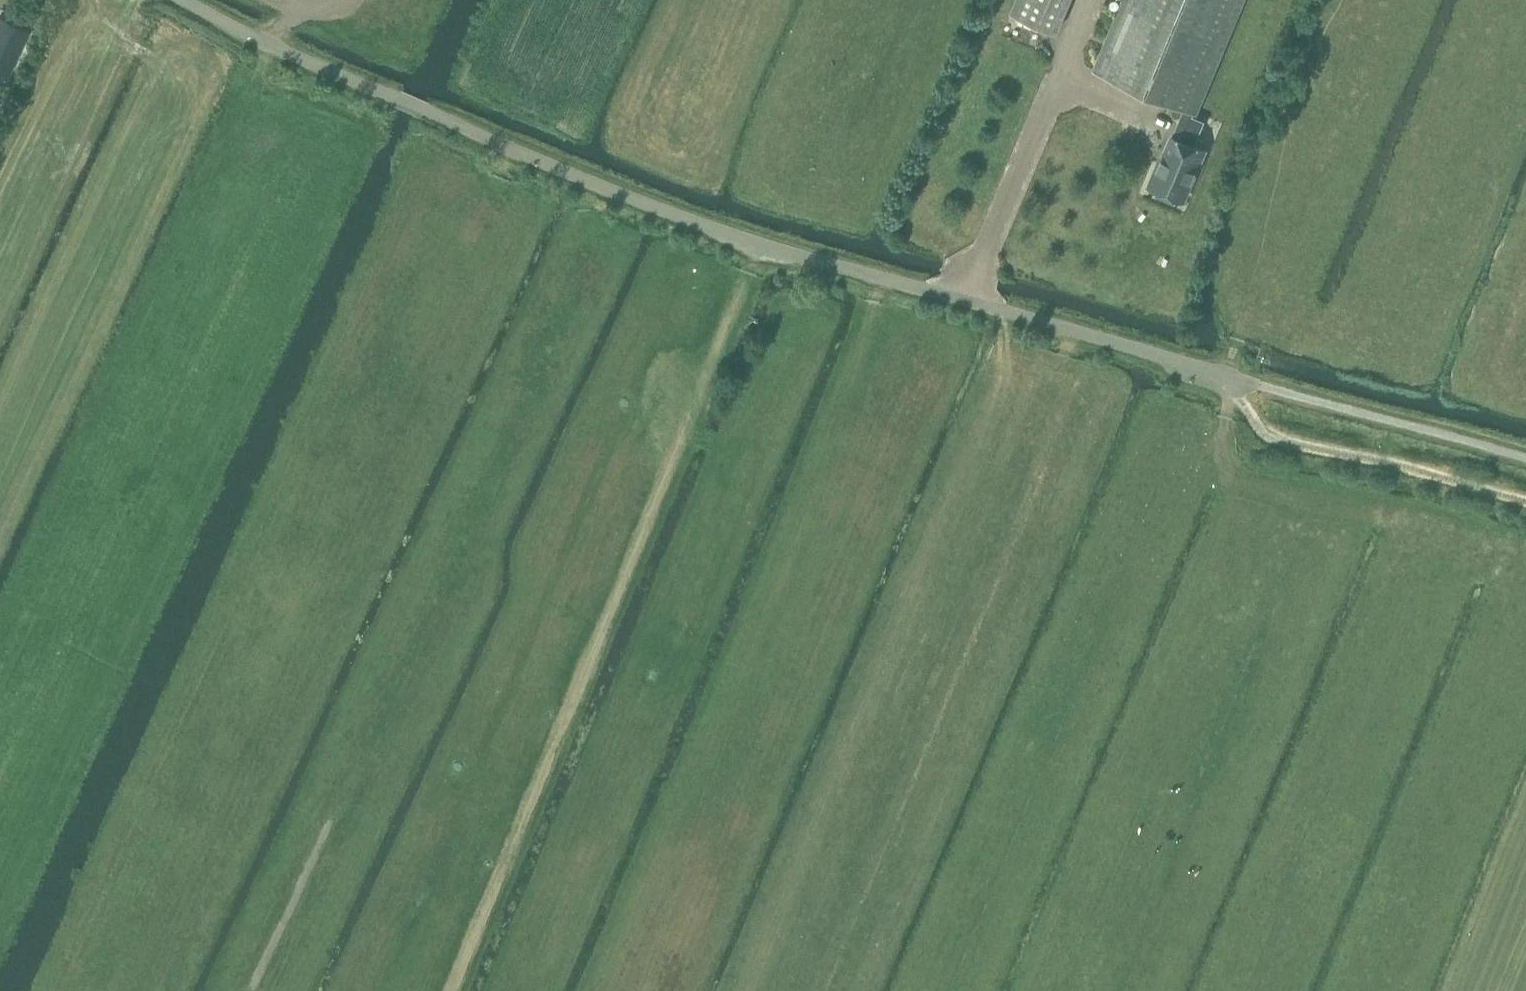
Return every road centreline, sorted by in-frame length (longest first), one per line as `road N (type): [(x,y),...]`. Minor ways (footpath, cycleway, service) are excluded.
road 1 (unclassified): [(188,0),(269,44),(762,247),(1258,385)]
road 2 (track): [(762,247),(454,990)]
road 3 (track): [(1525,503),(1265,436),(1228,374)]

